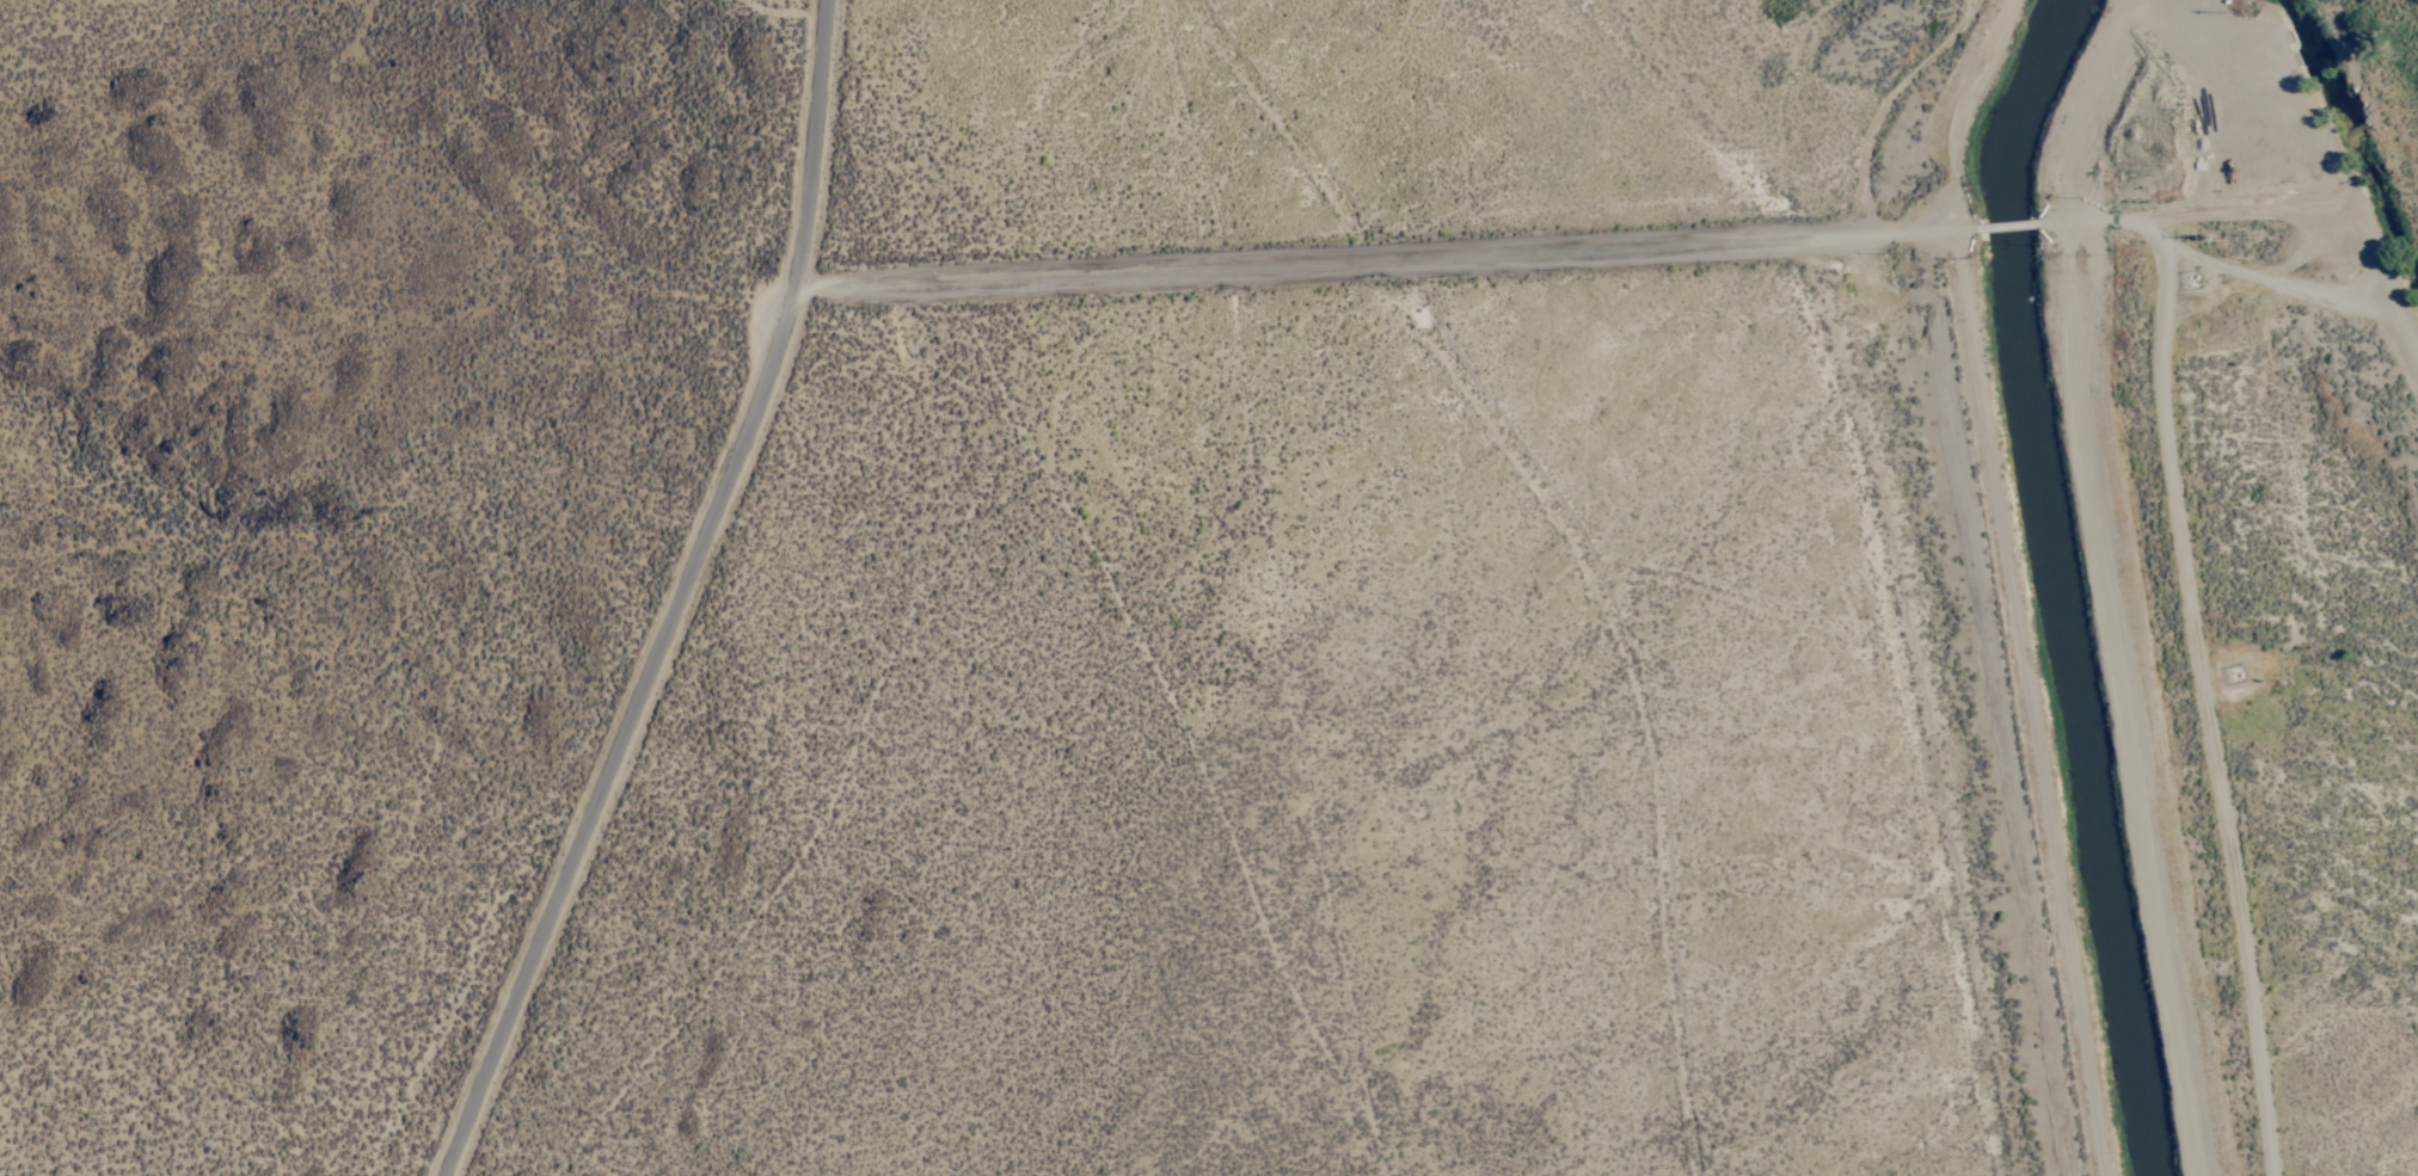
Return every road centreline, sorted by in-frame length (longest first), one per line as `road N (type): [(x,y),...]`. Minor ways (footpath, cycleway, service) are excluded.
road 1 (residential): [(450,1175),(754,435),(798,294),(831,0)]
road 2 (track): [(2166,257),(2160,522),(2238,869),(2276,1175)]

